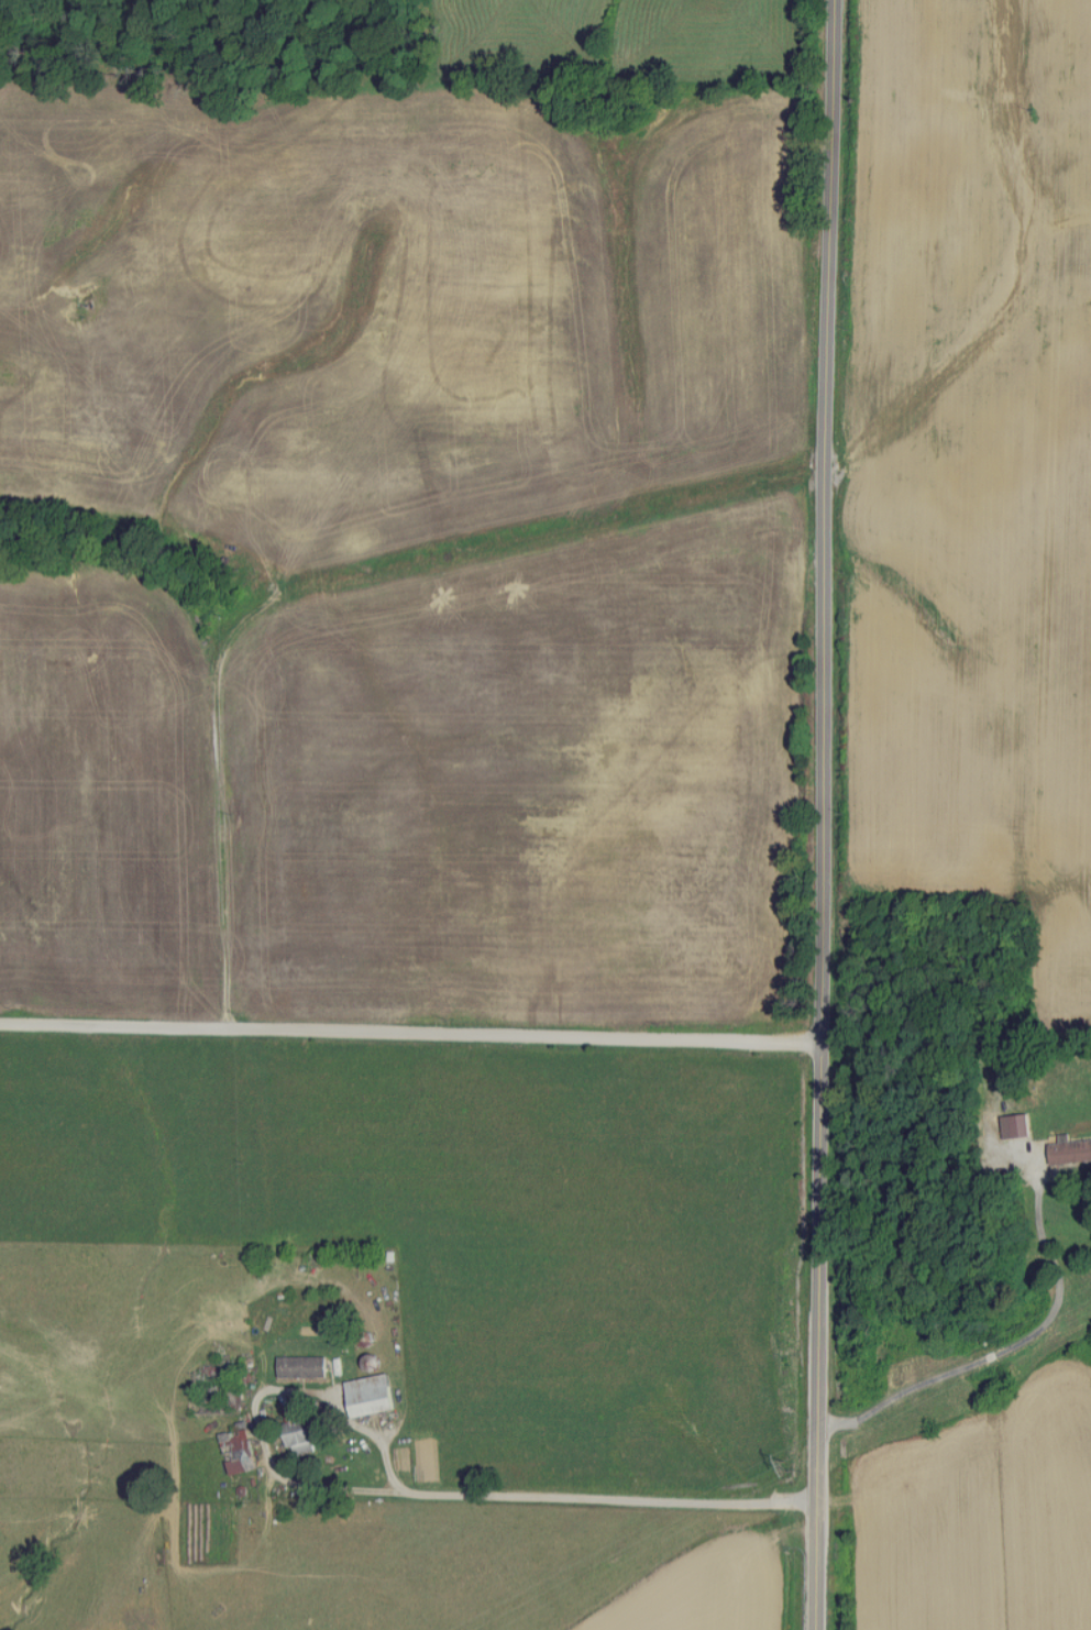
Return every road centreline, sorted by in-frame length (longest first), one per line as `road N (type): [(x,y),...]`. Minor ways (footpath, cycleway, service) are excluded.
road 1 (secondary): [(817,1629),(834,0)]
road 2 (residential): [(820,1044),(0,1026)]

